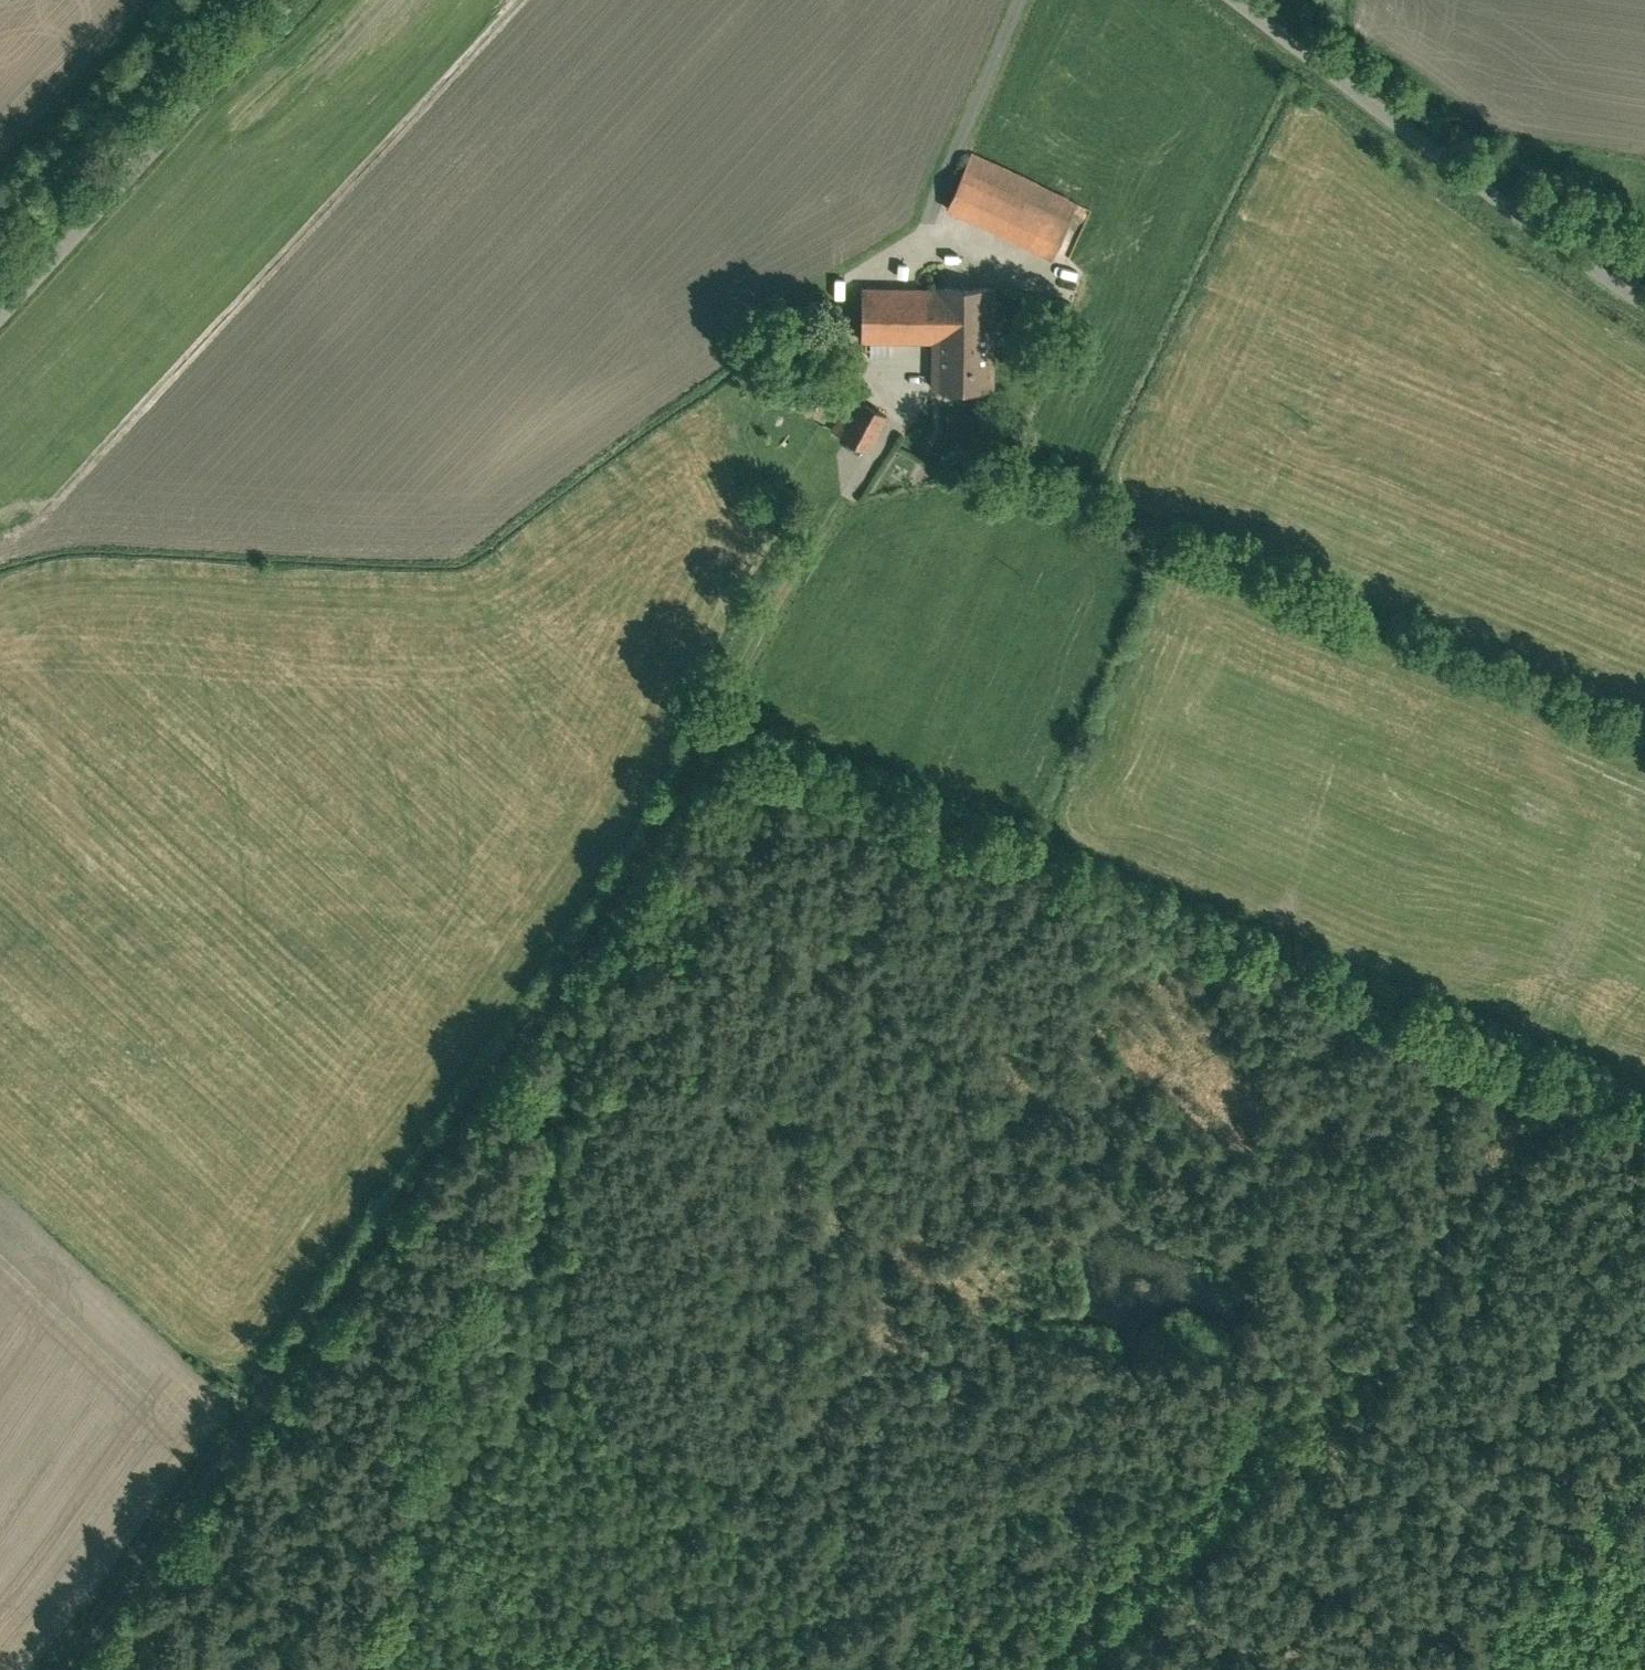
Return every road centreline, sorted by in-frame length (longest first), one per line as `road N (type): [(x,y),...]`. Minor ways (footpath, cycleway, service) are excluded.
road 1 (track): [(65,1669),(633,866),(797,556)]
road 2 (unclassified): [(1644,306),(1571,260),(1229,0)]
road 3 (unclassified): [(250,0),(0,303)]

